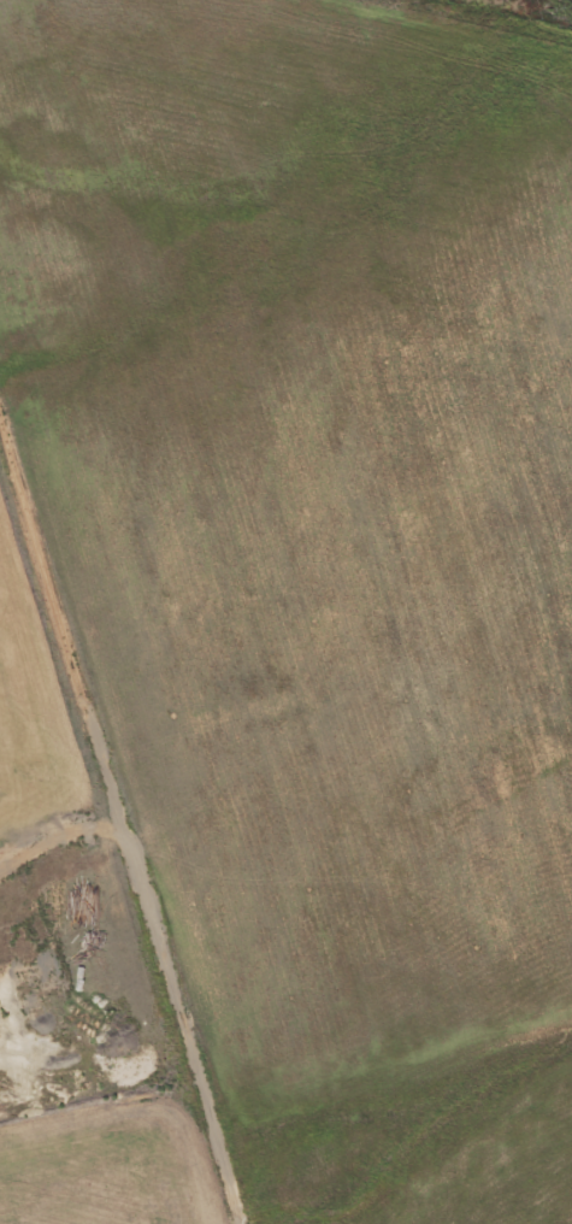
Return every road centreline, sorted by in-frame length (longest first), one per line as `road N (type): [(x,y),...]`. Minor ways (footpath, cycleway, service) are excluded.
road 1 (residential): [(250,1223),(0,400)]

